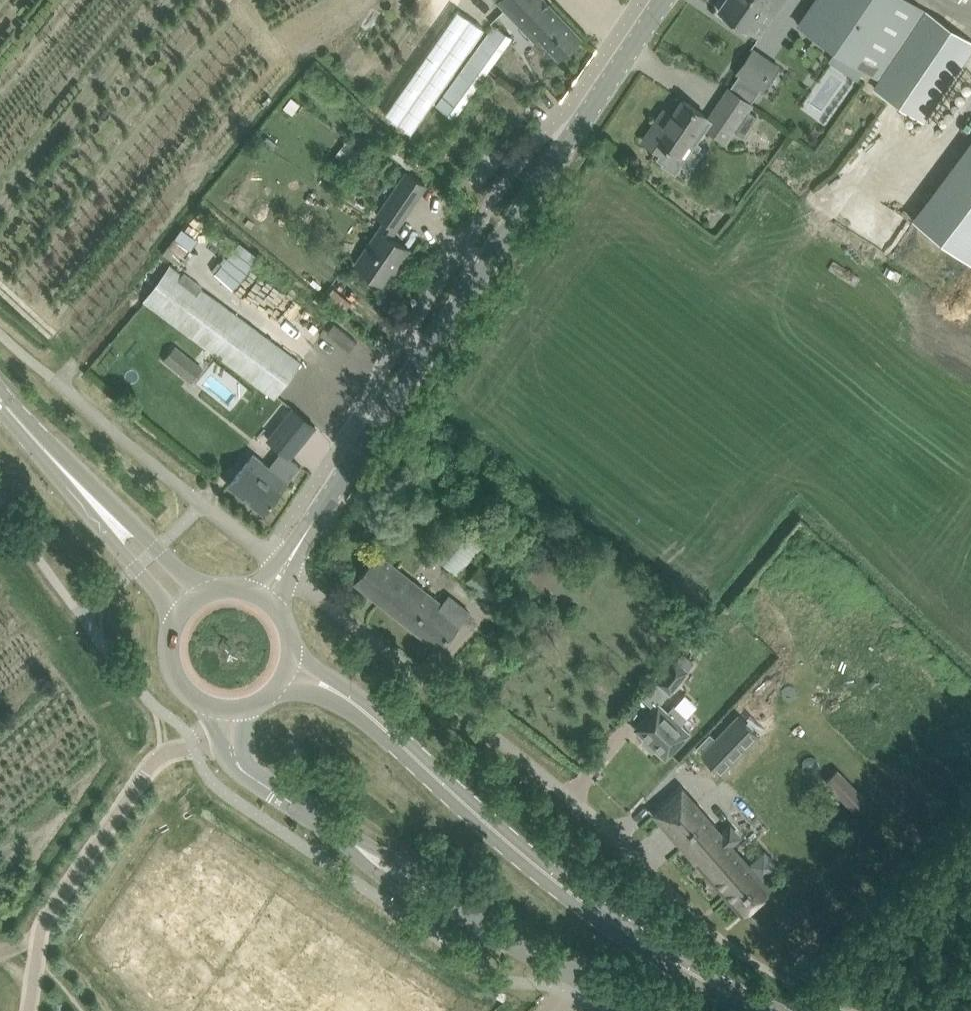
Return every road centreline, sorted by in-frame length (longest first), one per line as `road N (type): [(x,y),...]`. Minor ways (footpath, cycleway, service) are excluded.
road 1 (unclassified): [(268,594),(662,0)]
road 2 (tertiary): [(772,1010),(592,909),(341,699)]
road 3 (tertiary): [(652,1010),(576,976),(264,785),(240,767),(226,741)]
road 4 (unclassified): [(194,747),(161,755),(142,775),(44,925),(30,1010)]
road 5 (tertiary): [(193,600),(0,387)]
road 6 (unclassified): [(263,553),(50,376)]
road 7 (tertiary): [(193,600),(175,630),(175,664),(194,693),(226,707)]

